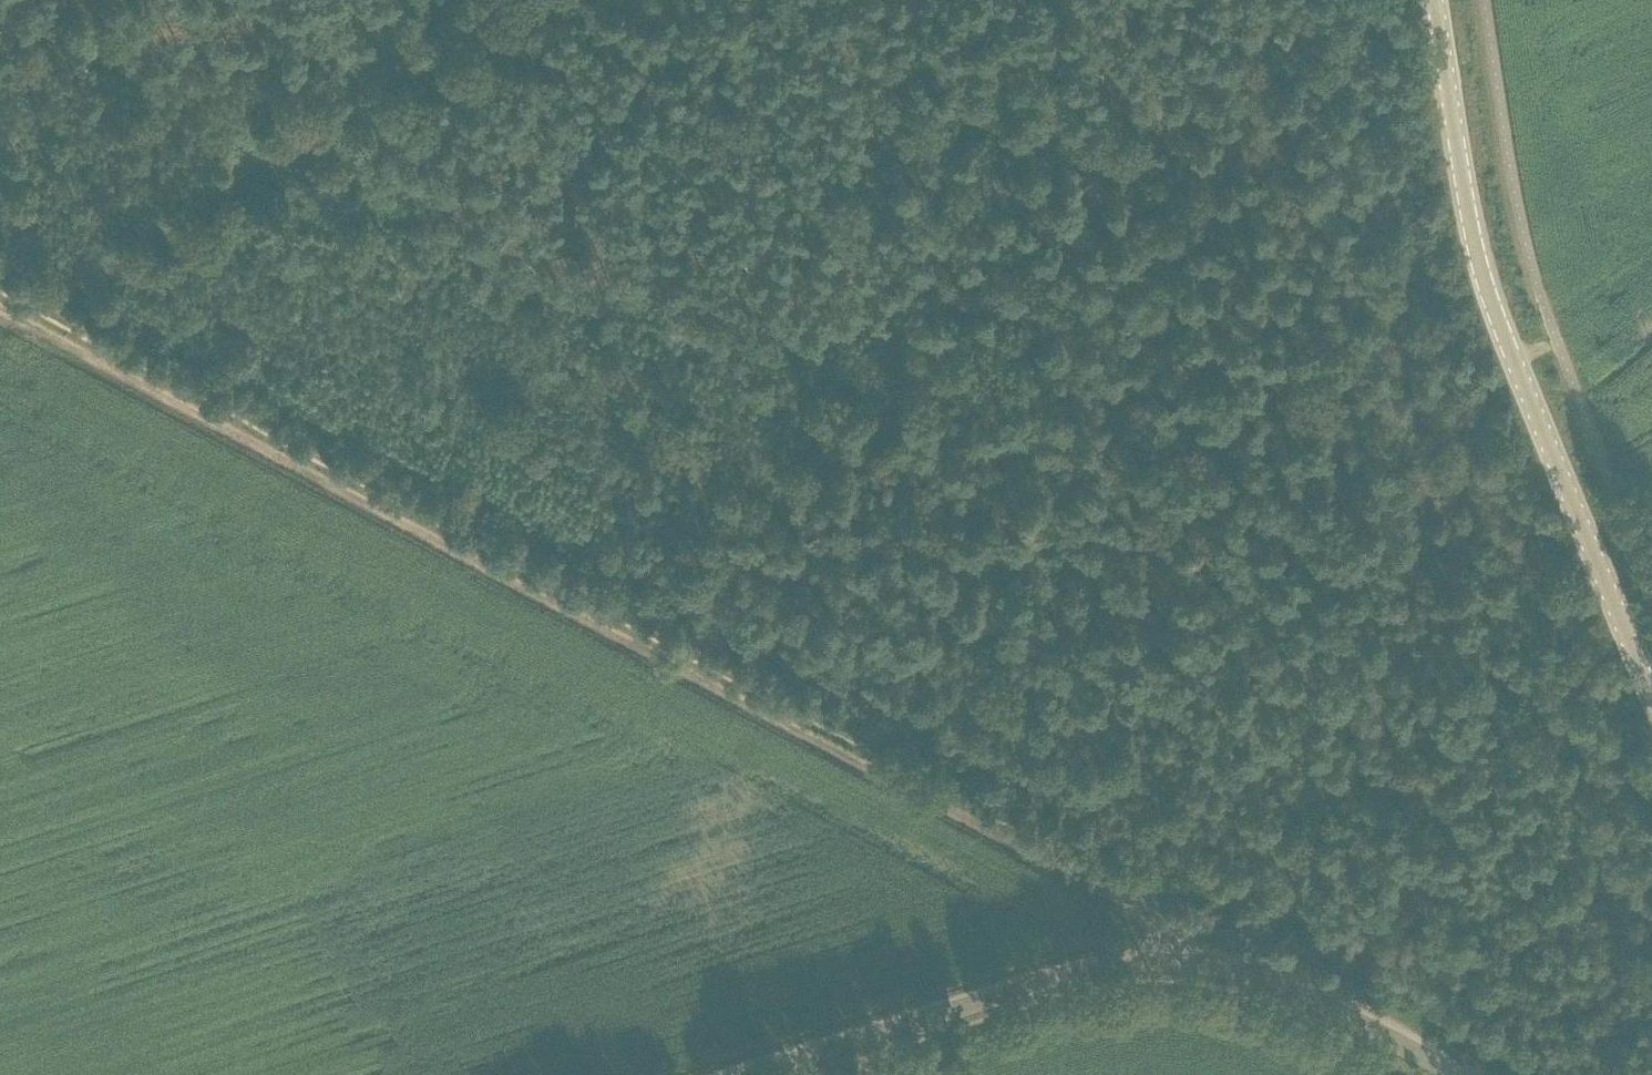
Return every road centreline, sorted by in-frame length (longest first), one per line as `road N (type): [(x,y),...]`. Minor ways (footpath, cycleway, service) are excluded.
road 1 (track): [(0,302),(1126,901),(1149,923),(1167,965)]
road 2 (unclassified): [(738,1074),(1097,967),(1197,963),(1247,976),(1458,1074)]
road 3 (tertiary): [(1651,693),(1484,281),(1434,0)]

